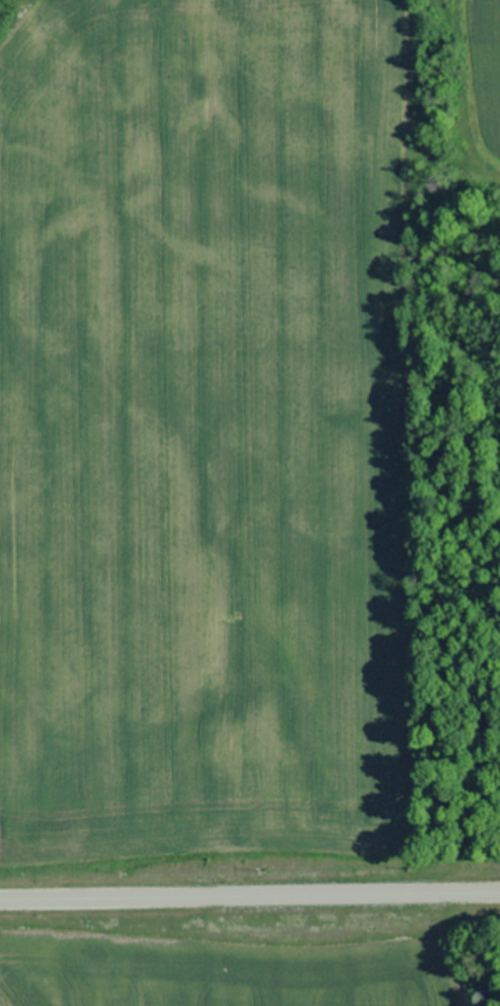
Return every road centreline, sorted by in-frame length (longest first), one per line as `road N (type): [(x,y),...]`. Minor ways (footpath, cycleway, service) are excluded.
road 1 (tertiary): [(0,899),(499,891)]

